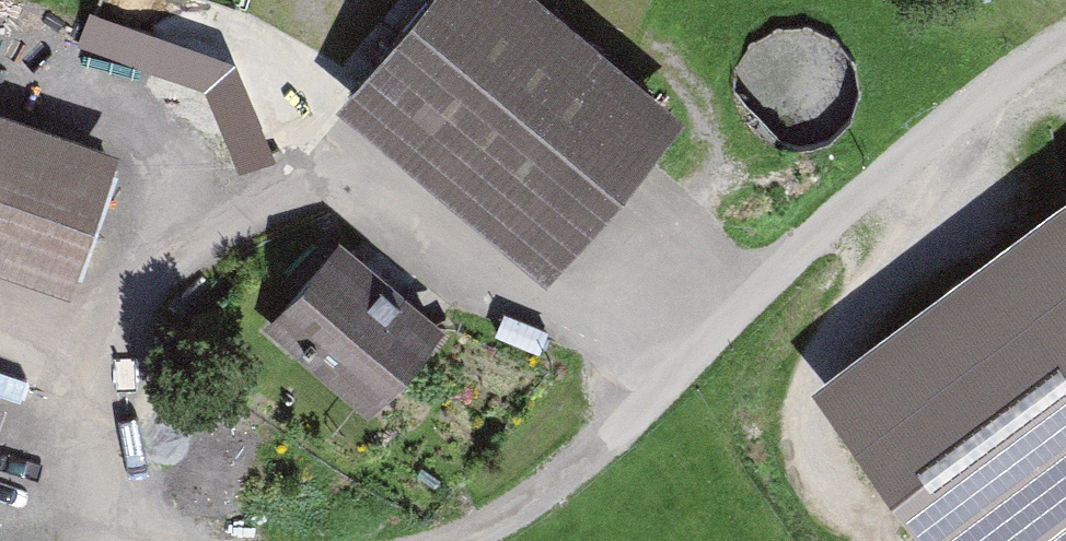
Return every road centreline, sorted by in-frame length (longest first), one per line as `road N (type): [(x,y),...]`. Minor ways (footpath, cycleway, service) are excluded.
road 1 (track): [(0,323),(91,330),(325,177),(529,310),(691,384)]
road 2 (unclassified): [(557,486),(1065,96)]
road 3 (track): [(129,540),(557,486)]

